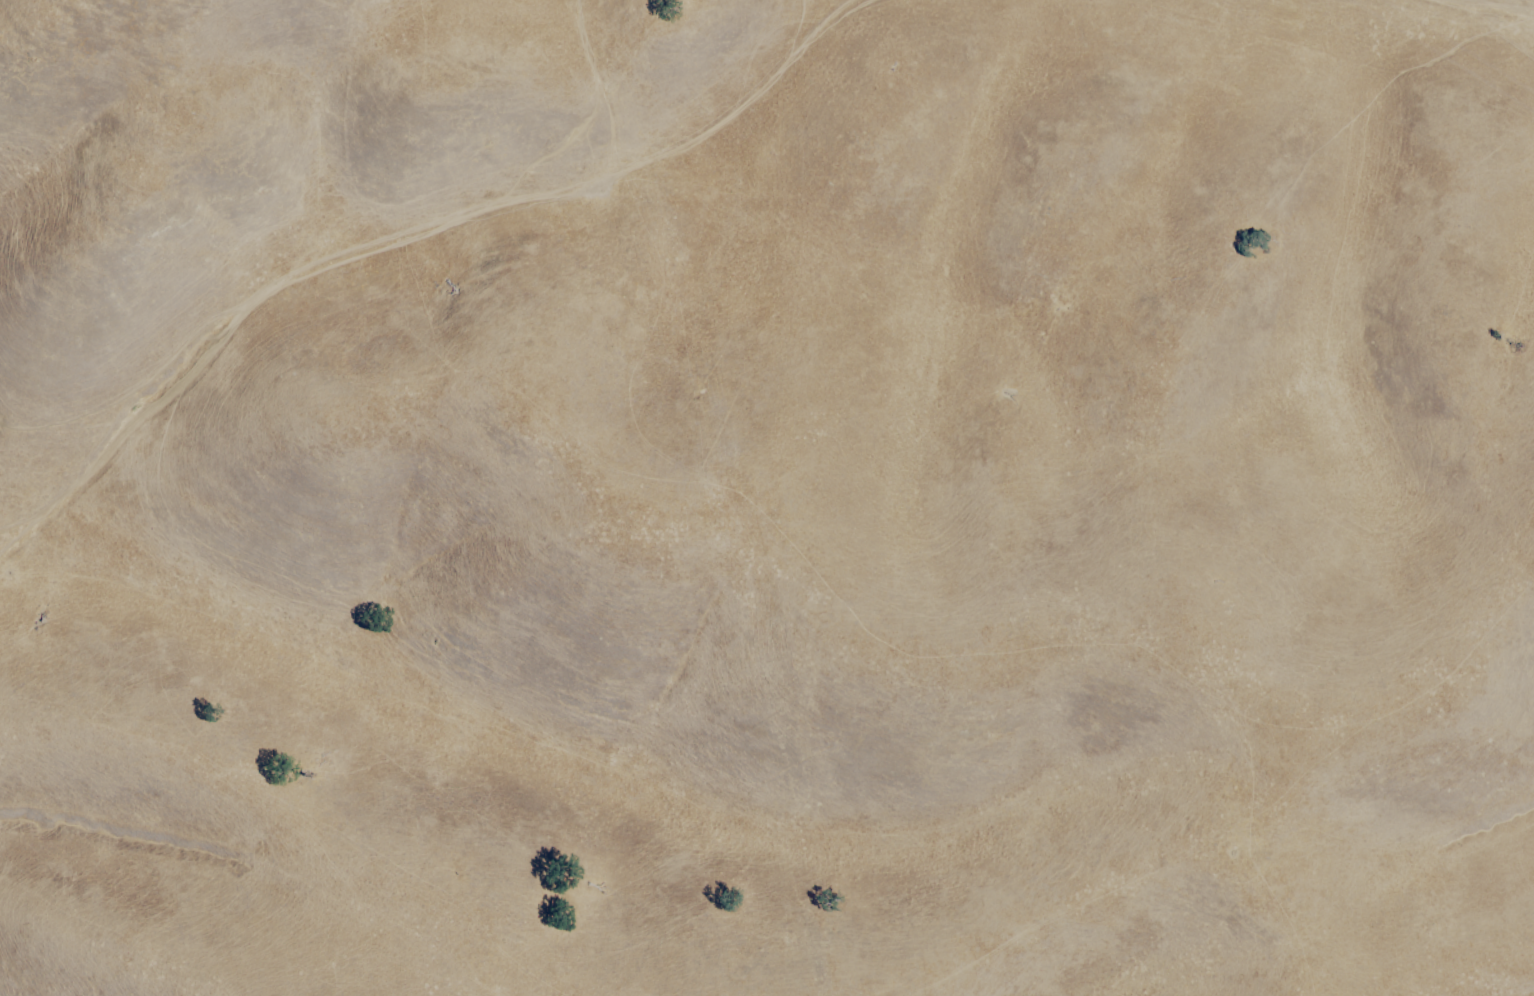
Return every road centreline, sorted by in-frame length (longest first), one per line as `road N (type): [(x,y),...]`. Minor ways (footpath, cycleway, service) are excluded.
road 1 (track): [(0,530),(174,355),(298,275),(678,144),(837,19),(878,0)]
road 2 (track): [(610,167),(605,91),(573,19),(574,0)]

